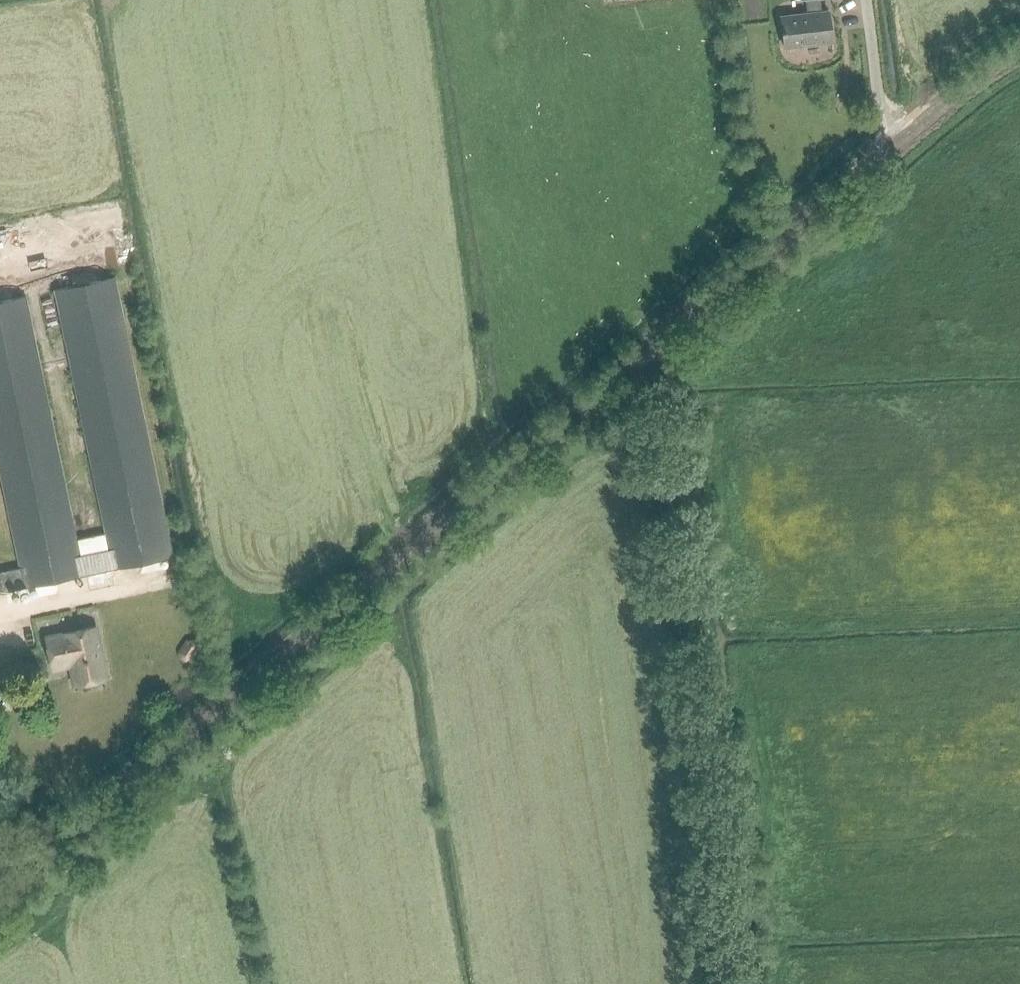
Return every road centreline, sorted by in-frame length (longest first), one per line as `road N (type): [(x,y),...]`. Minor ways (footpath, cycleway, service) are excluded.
road 1 (unclassified): [(0,889),(954,95),(1019,51)]
road 2 (track): [(741,983),(652,347)]

